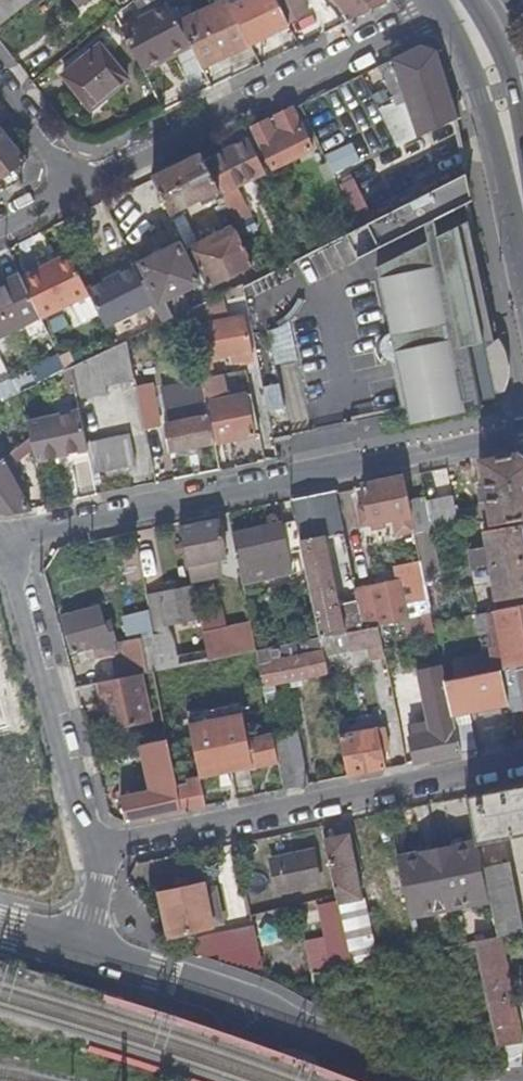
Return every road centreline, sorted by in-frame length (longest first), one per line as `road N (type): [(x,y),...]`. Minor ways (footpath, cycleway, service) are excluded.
road 1 (residential): [(0,542),(522,426)]
road 2 (residential): [(522,760),(94,851)]
road 3 (residential): [(459,2),(74,185)]
road 4 (residential): [(94,851),(0,544)]
road 5 (residential): [(306,1073),(281,1020),(81,945)]
road 6 (secondary): [(522,230),(459,2)]

